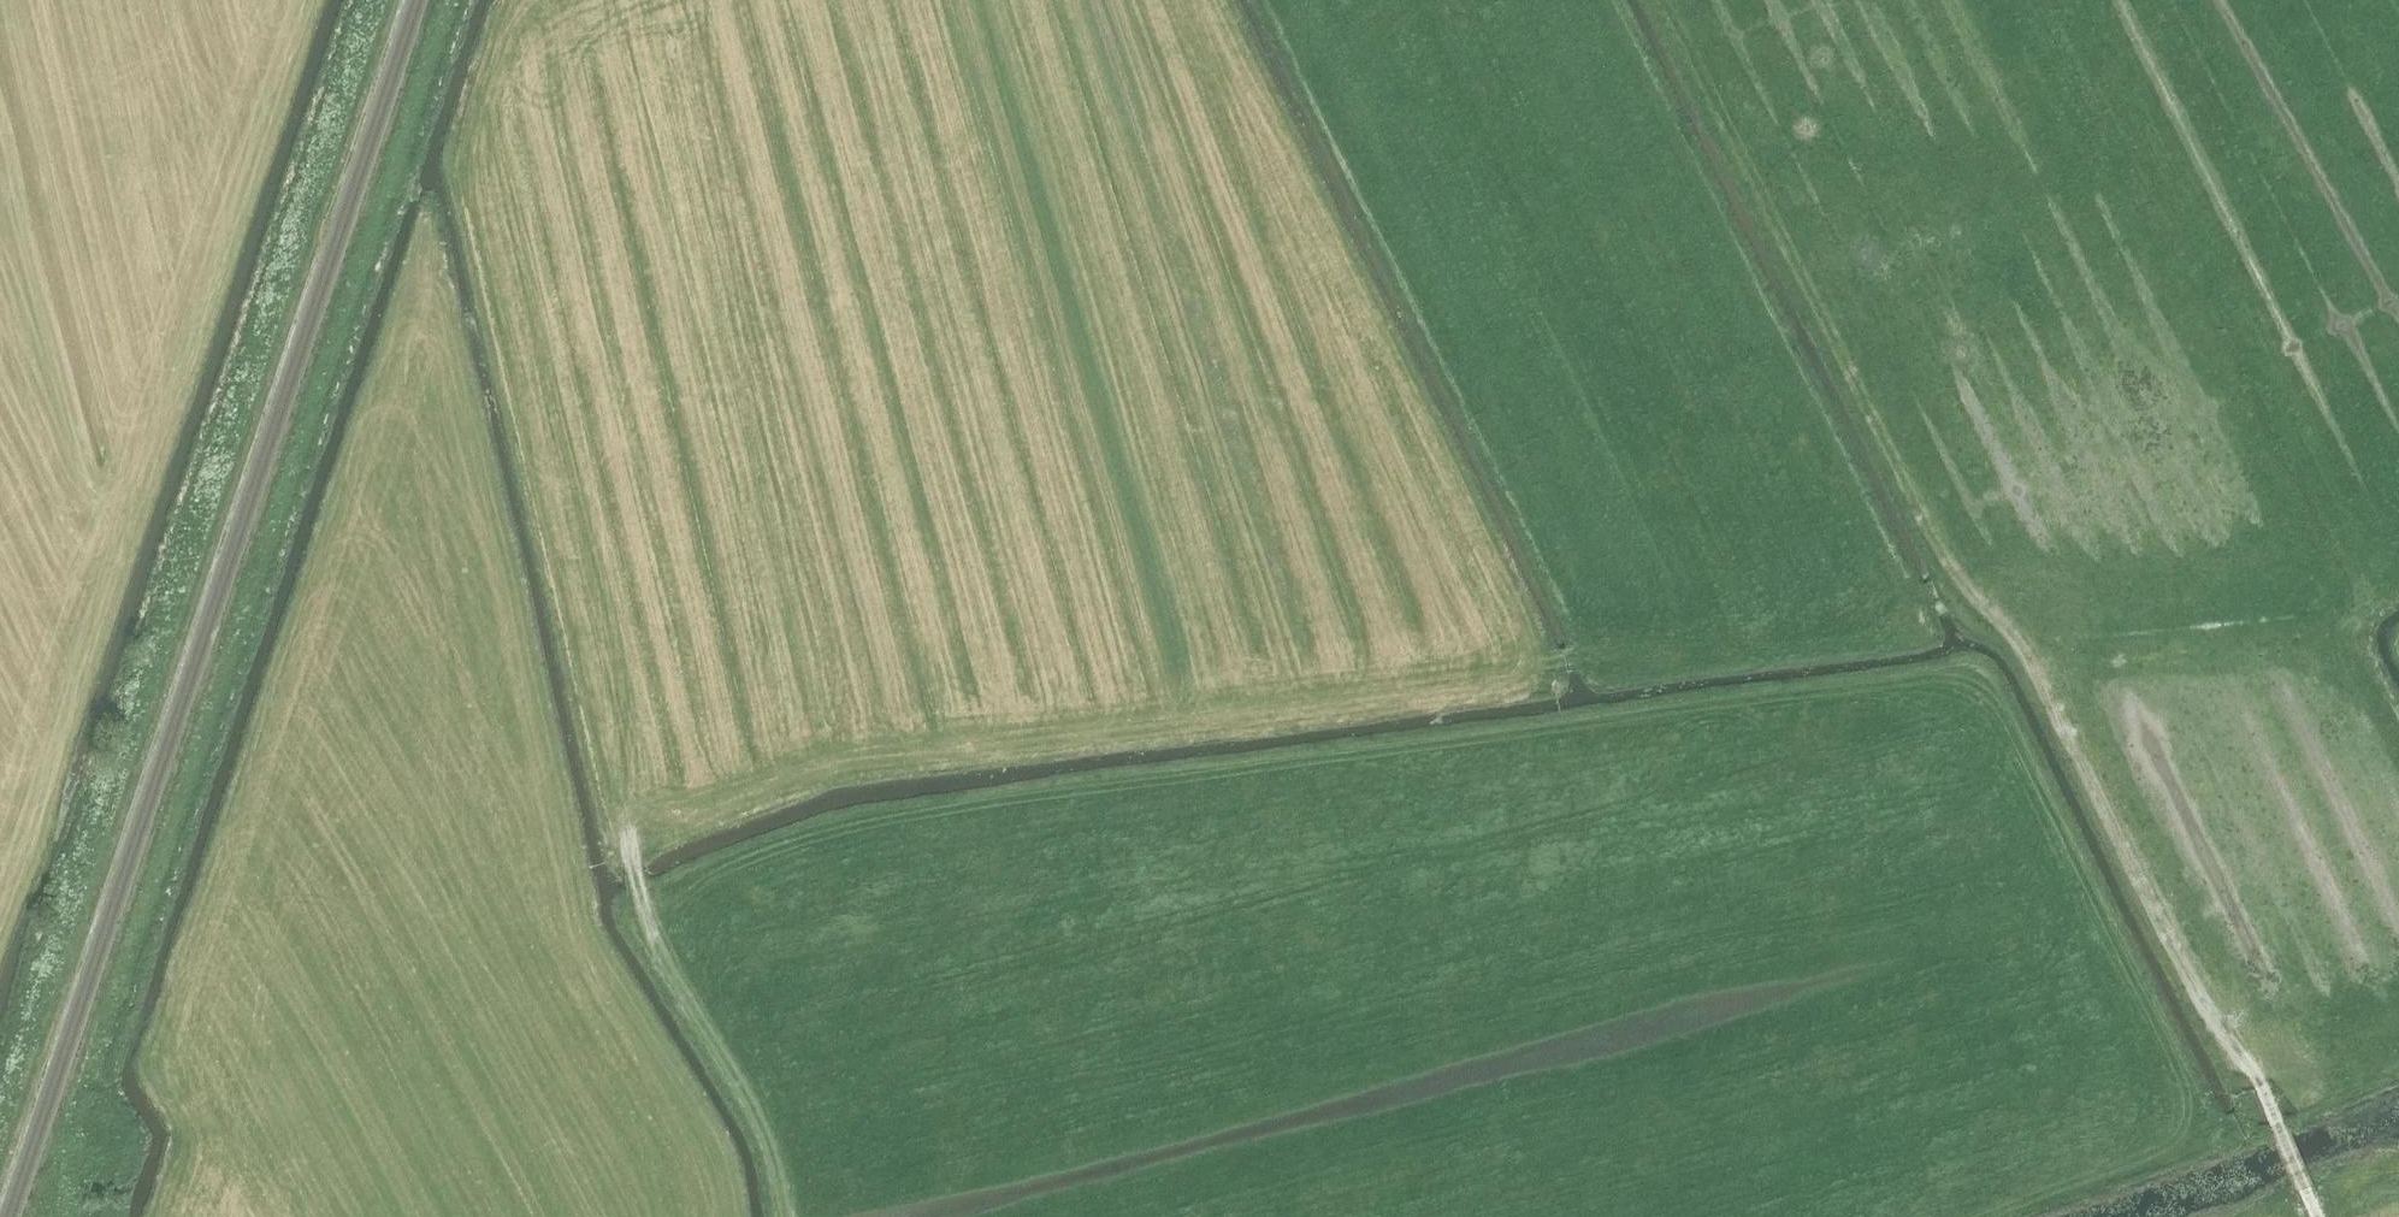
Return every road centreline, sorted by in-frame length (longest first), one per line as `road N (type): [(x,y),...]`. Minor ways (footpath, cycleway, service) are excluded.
road 1 (track): [(2256,1071),(2317,1216)]

